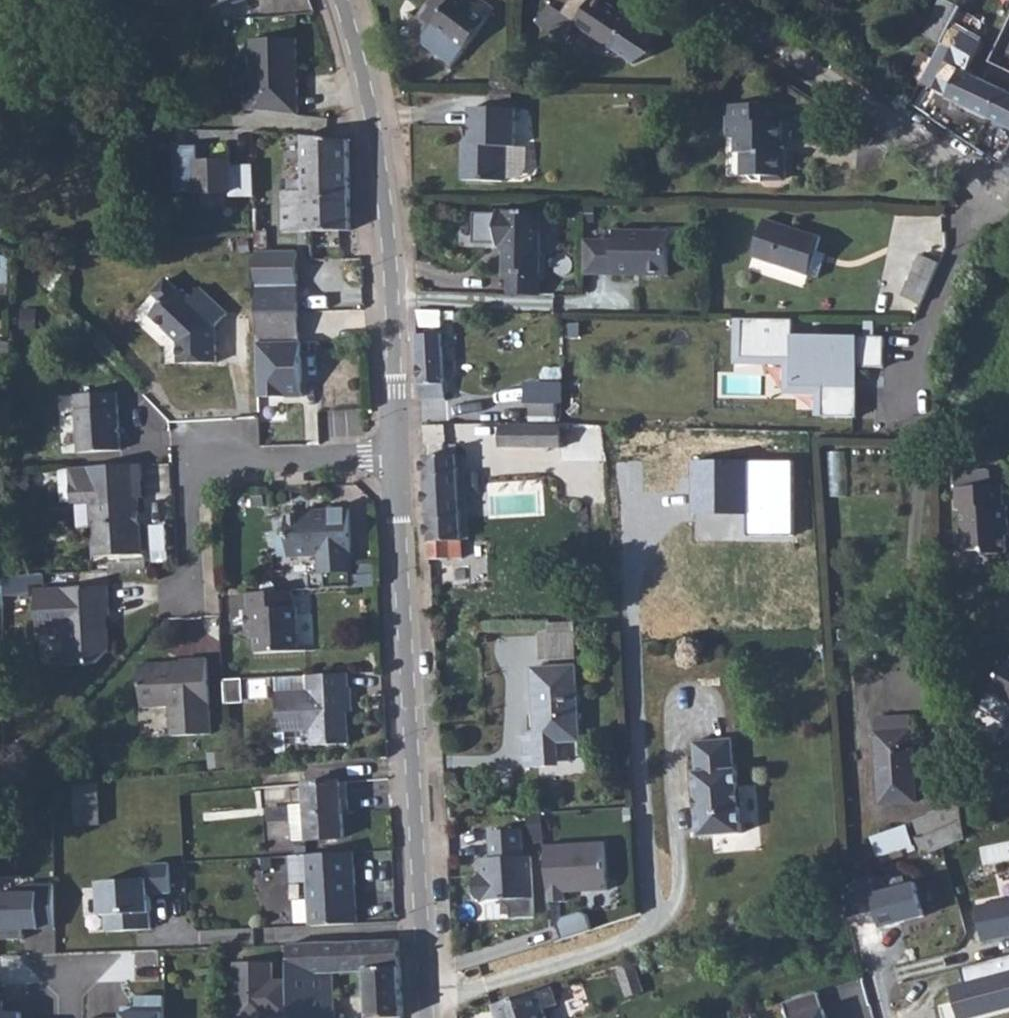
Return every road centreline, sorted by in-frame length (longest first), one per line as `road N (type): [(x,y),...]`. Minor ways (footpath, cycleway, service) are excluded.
road 1 (tertiary): [(400,453),(427,1017)]
road 2 (tertiary): [(341,0),(367,88),(400,453)]
road 3 (residential): [(1008,189),(713,0)]
road 4 (residential): [(400,453),(207,467),(190,500),(193,601)]

